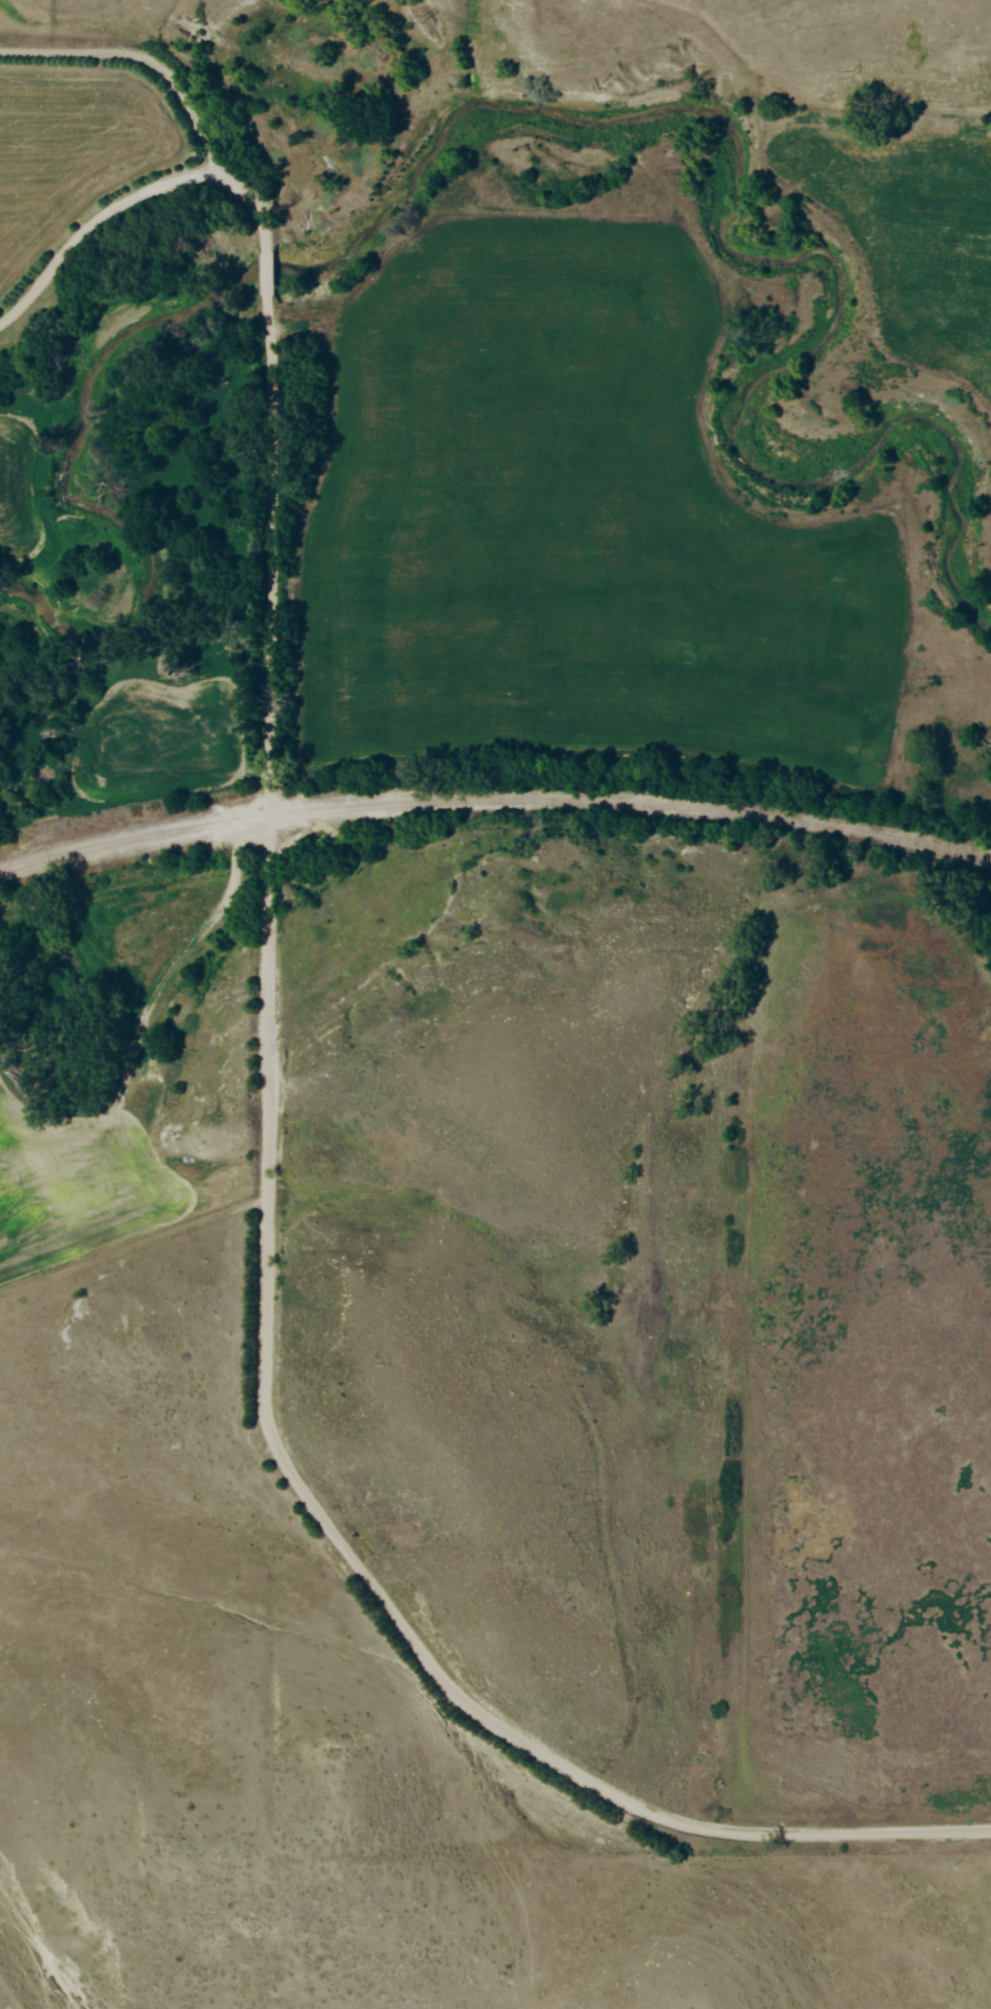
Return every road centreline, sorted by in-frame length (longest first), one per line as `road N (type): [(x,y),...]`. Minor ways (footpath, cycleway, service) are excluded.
road 1 (residential): [(262,293),(265,1379),(282,1452),(449,1694),(627,1808),(710,1833),(990,1832)]

